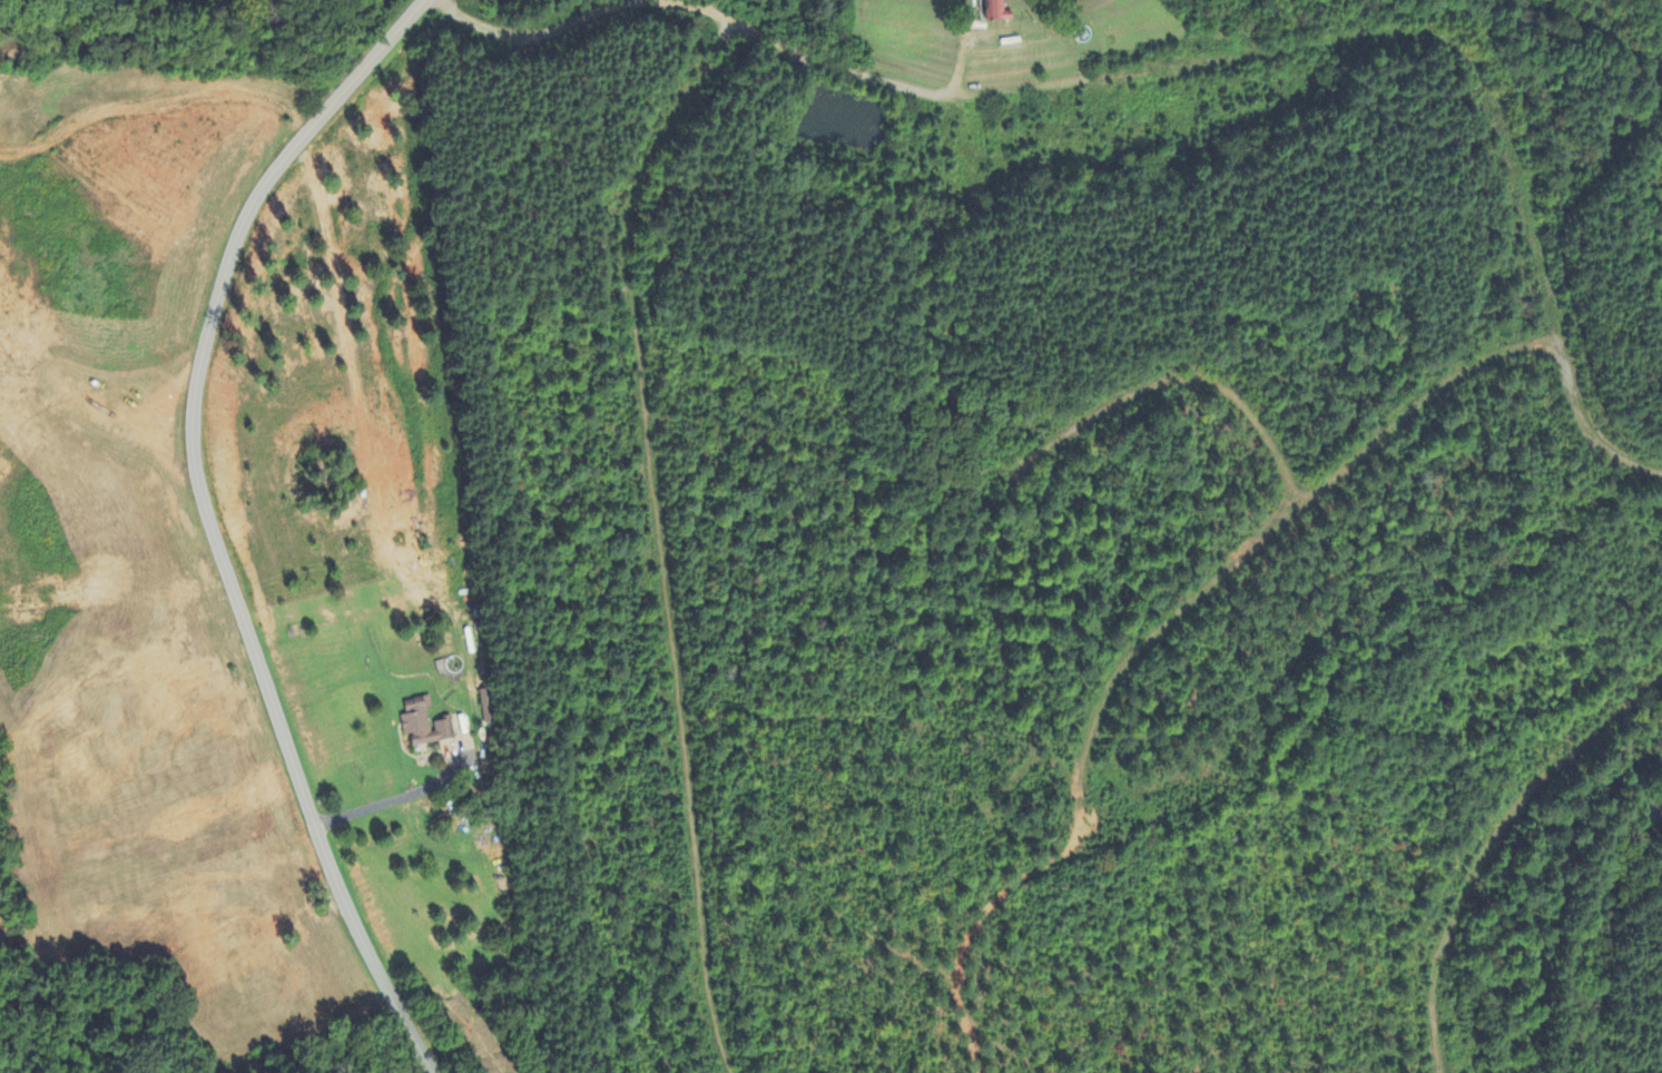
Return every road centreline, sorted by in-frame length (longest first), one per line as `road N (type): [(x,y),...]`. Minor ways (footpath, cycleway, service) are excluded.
road 1 (residential): [(432,1072),(394,1014),(302,788),(197,476),(197,390),(237,245),(318,116),(425,0)]

